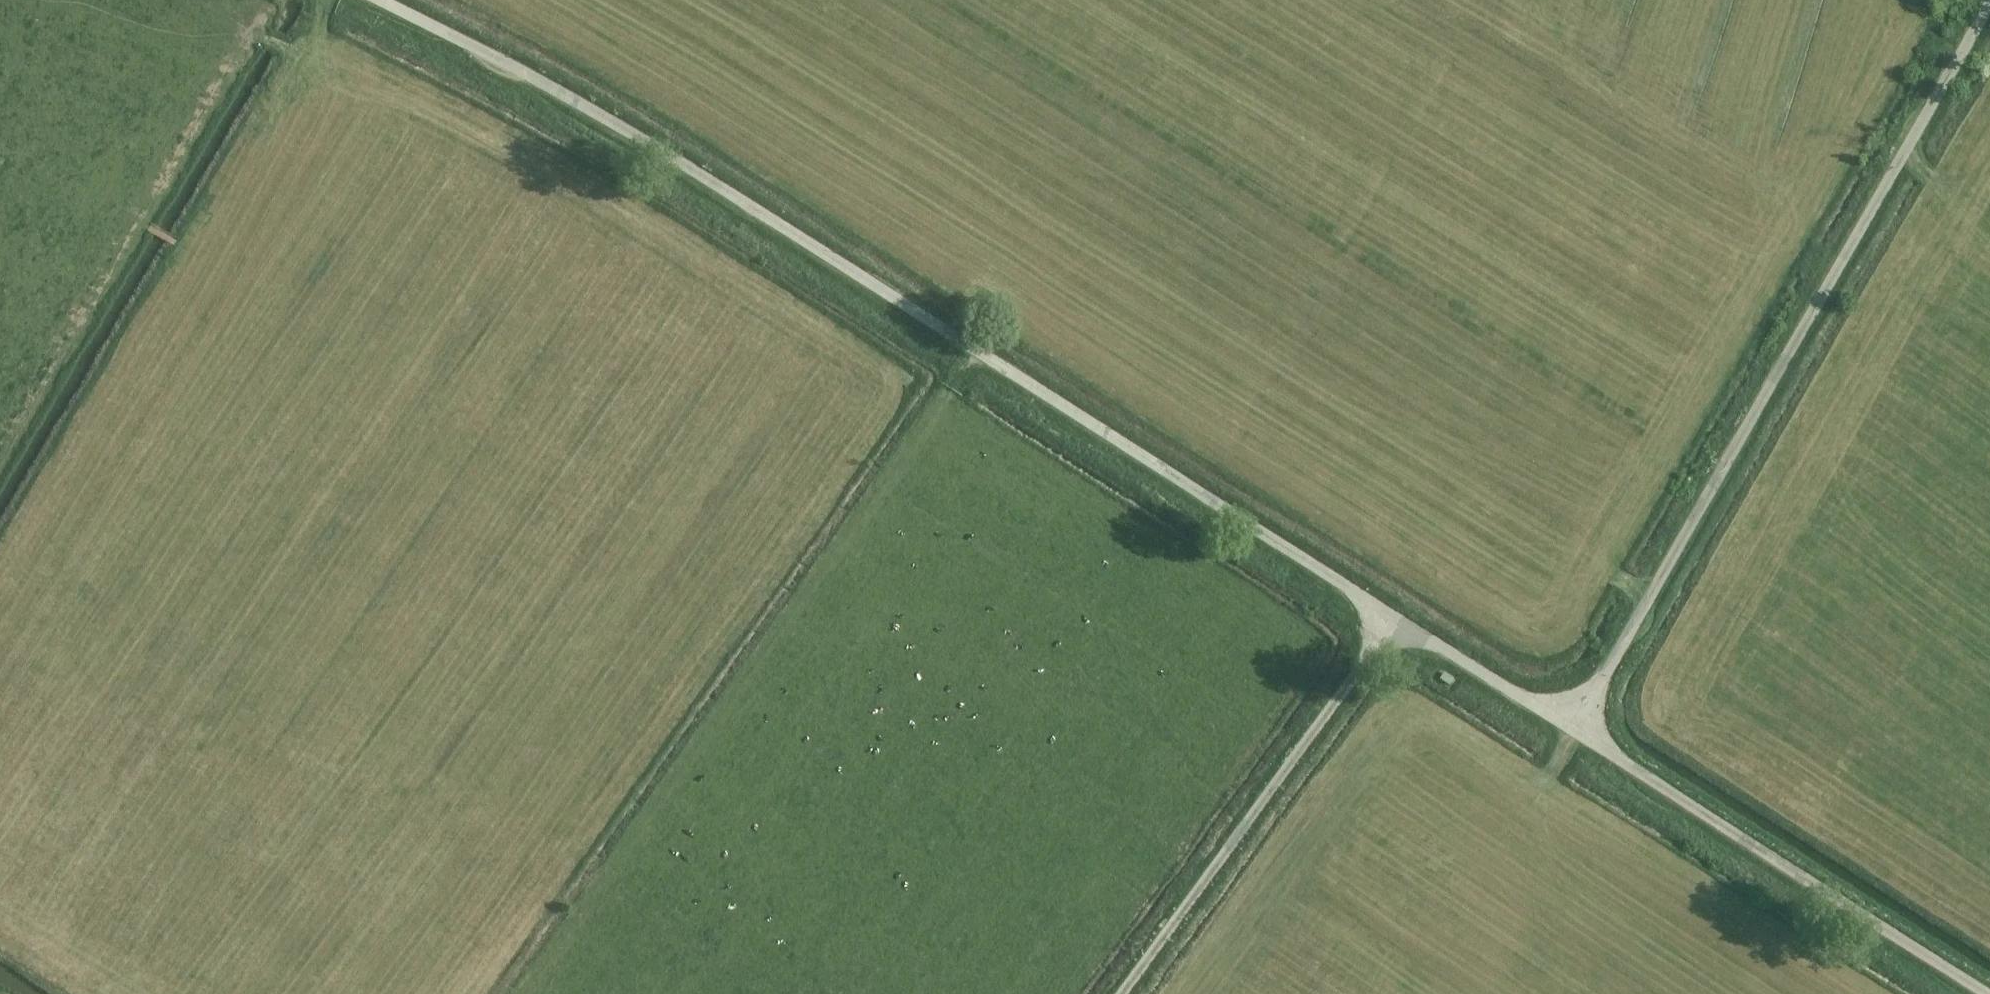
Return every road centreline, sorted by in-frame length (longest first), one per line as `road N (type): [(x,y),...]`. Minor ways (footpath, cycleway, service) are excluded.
road 1 (unclassified): [(373,0),(521,72),(795,232),(1399,617),(1583,718)]
road 2 (unclassified): [(1989,7),(1583,718)]
road 3 (unclassified): [(1583,718),(1989,987)]

